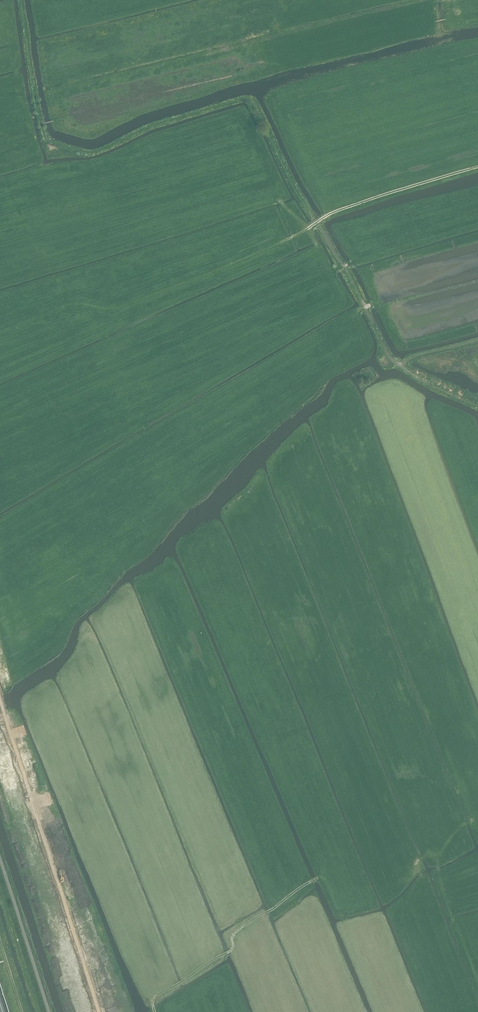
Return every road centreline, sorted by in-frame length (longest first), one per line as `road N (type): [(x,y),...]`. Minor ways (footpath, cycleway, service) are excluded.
road 1 (track): [(118,306),(341,211),(477,168)]

